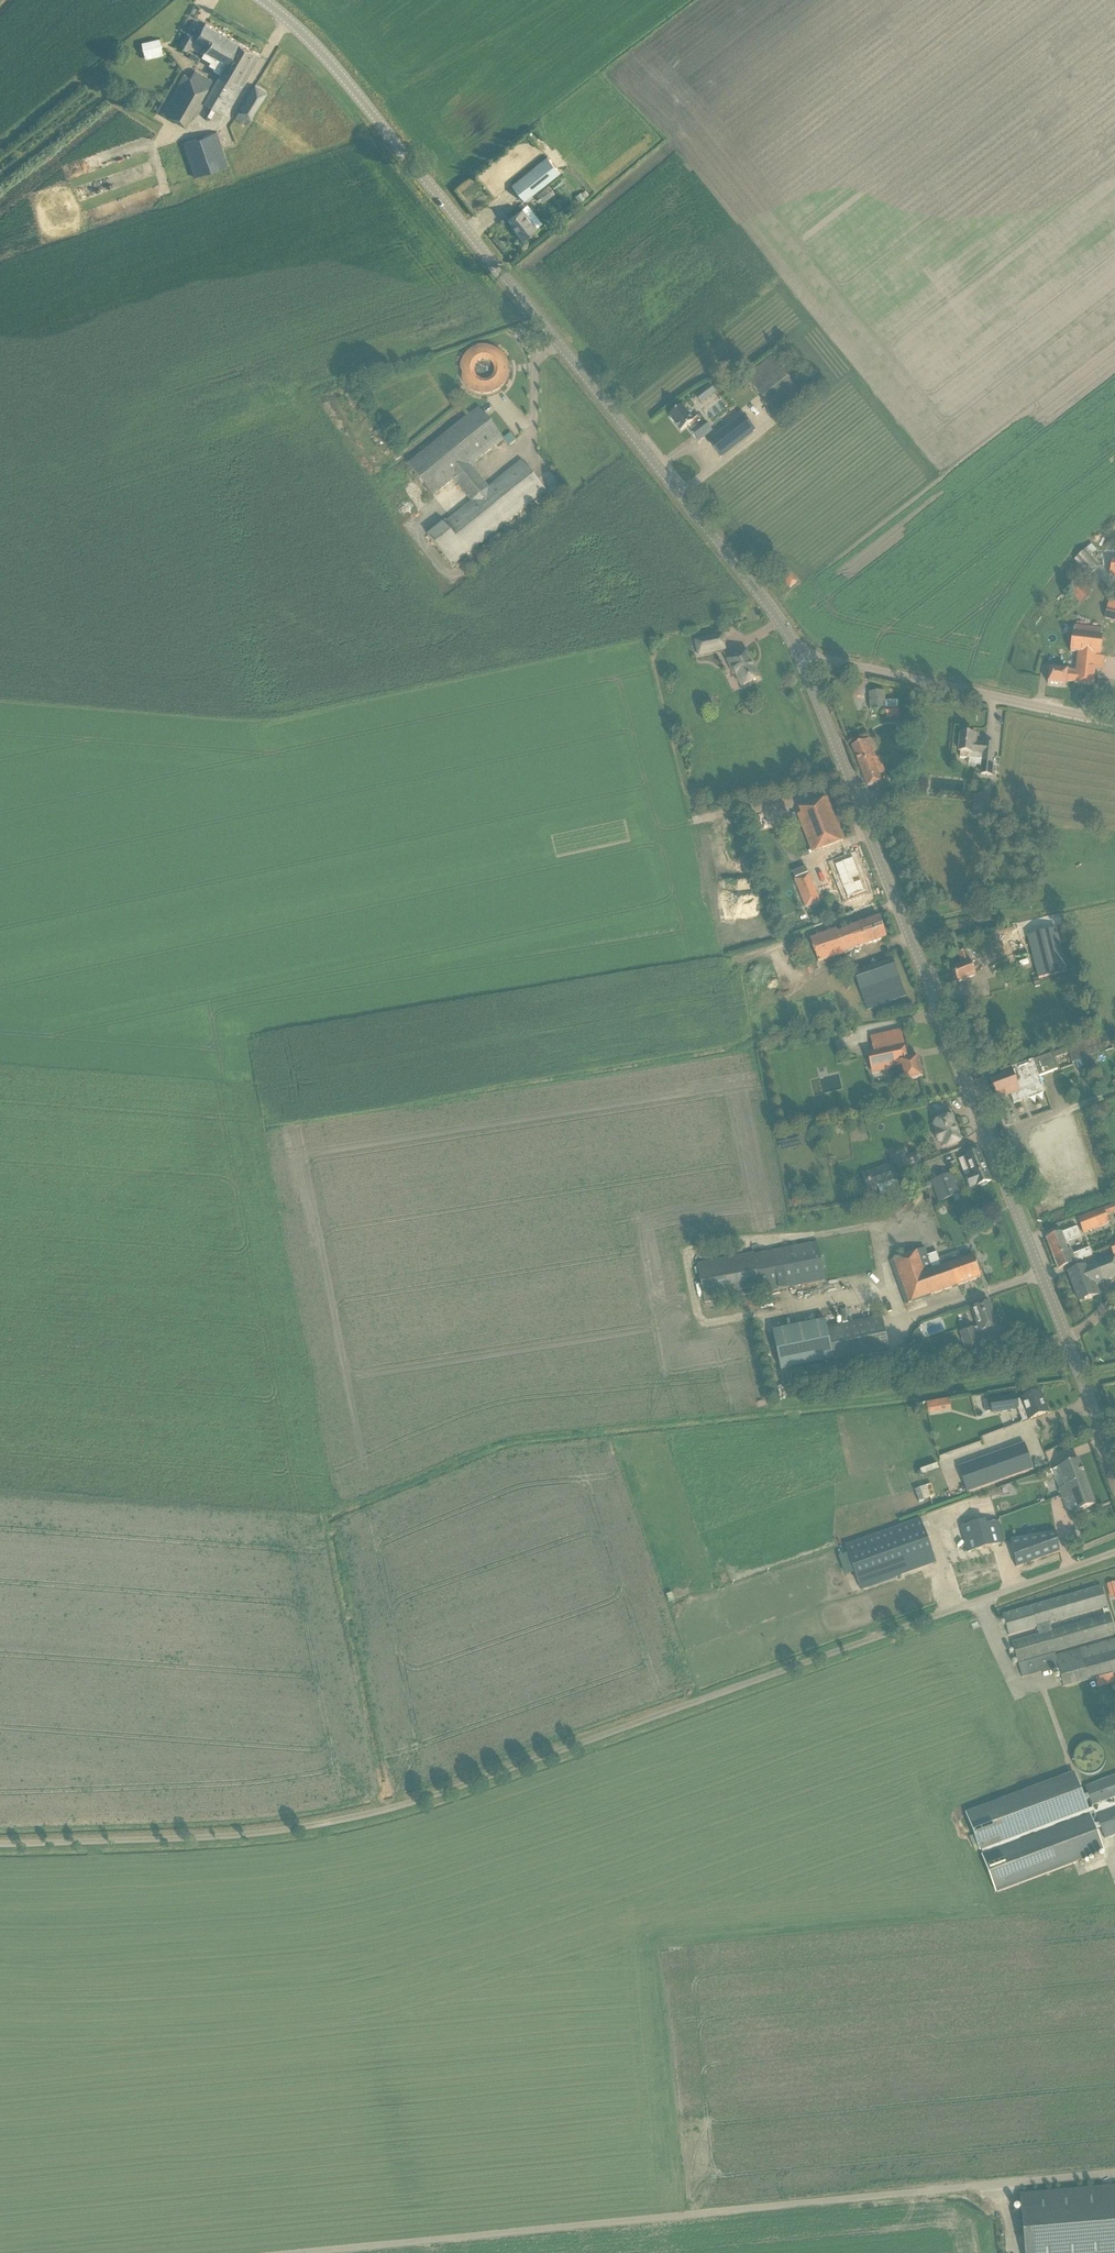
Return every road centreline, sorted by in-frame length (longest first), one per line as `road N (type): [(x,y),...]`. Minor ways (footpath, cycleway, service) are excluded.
road 1 (unclassified): [(0,1845),(242,1835),(403,1805),(1114,1552)]
road 2 (tertiary): [(1114,1466),(803,661)]
road 3 (tertiary): [(803,661),(770,608),(365,103),(265,0)]
road 4 (unclassified): [(290,2252),(1114,2172)]
road 5 (unclassified): [(1114,722),(803,661)]
road 6 (track): [(1039,907),(909,935)]

